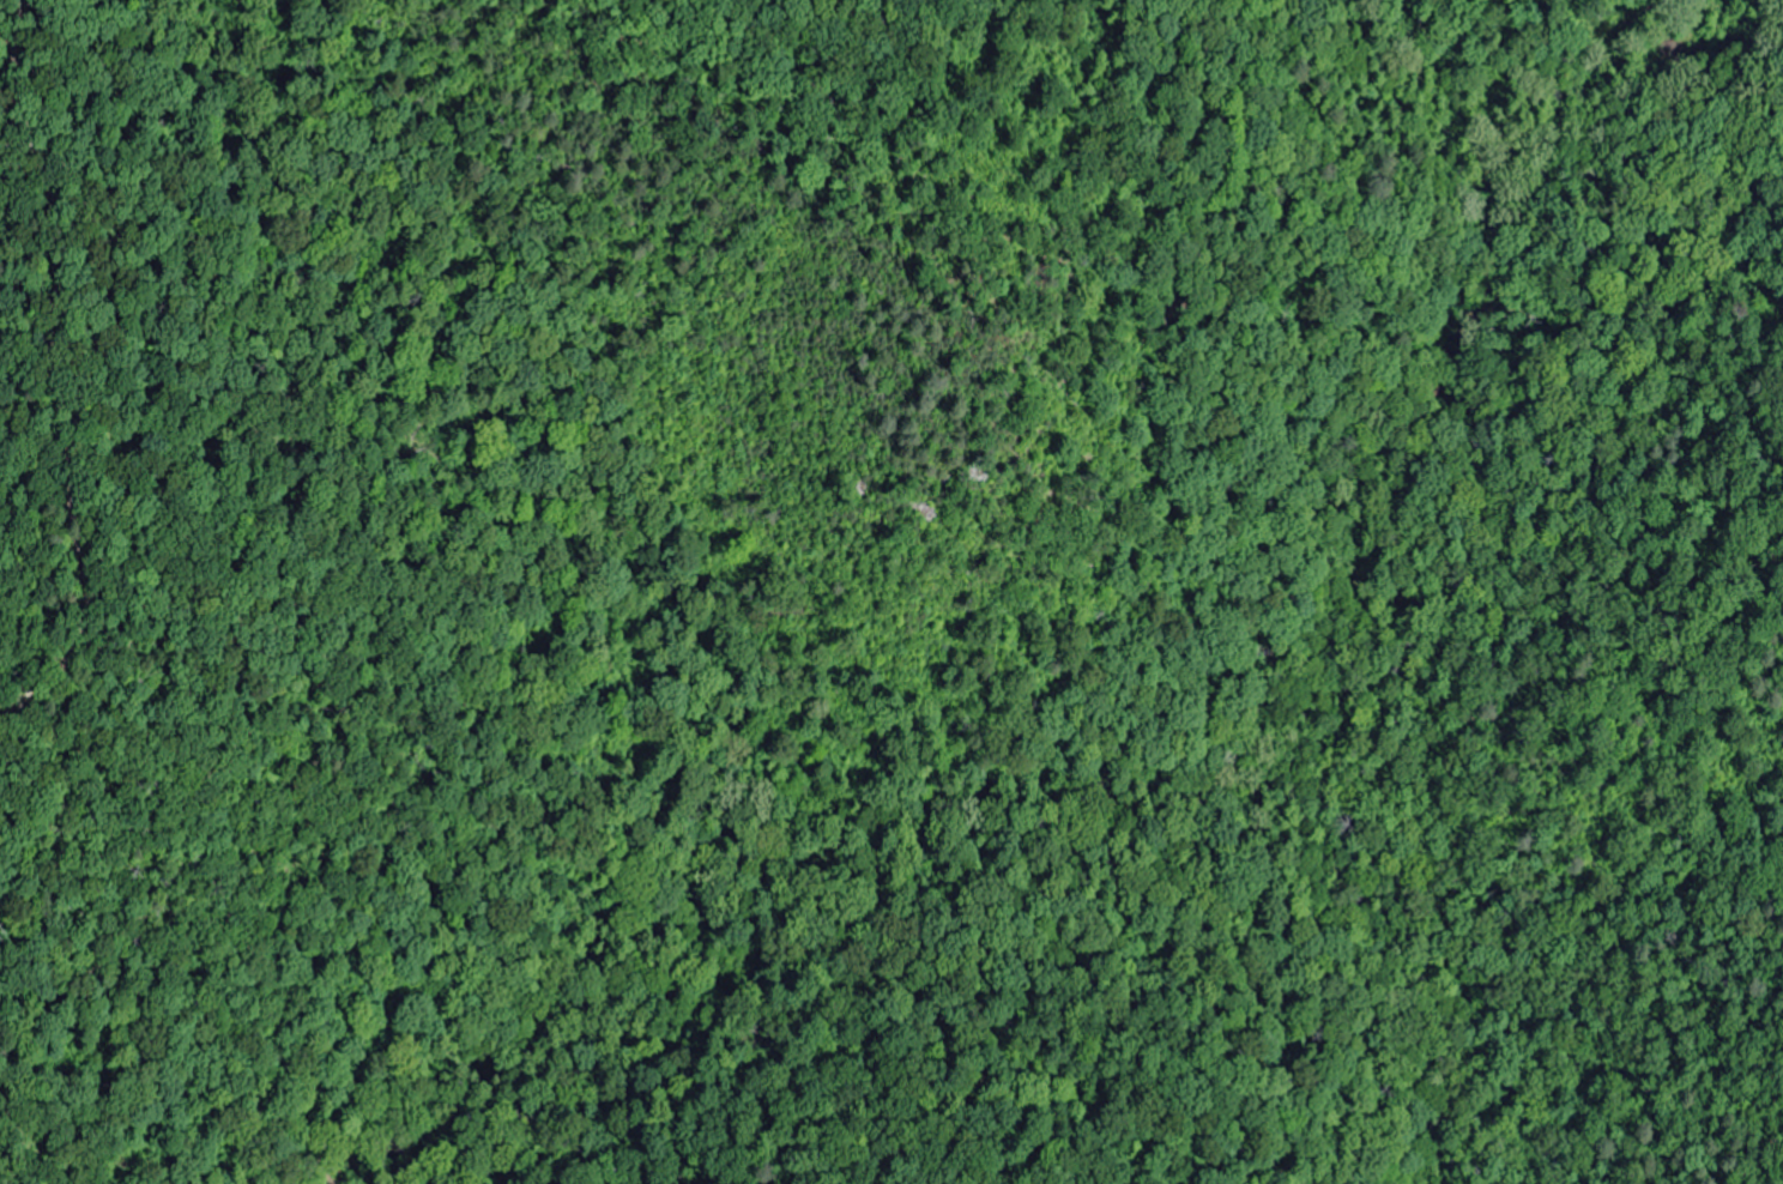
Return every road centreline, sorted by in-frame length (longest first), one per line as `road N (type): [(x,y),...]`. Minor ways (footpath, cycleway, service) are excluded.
road 1 (residential): [(55,0),(62,16),(69,333),(102,463),(89,618),(0,730)]

